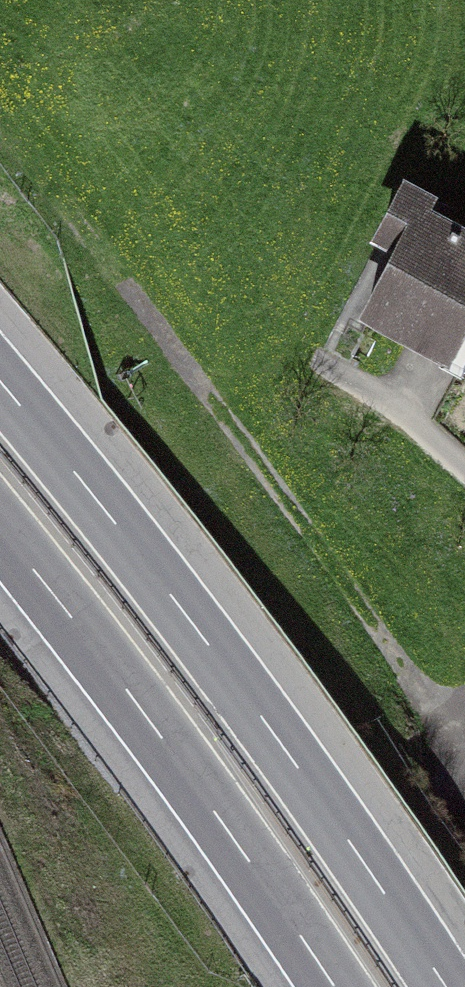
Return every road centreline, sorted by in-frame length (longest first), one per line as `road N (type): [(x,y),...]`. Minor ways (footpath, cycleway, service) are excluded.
road 1 (motorway): [(446,986),(239,685),(0,385)]
road 2 (track): [(0,155),(66,226),(449,729)]
road 3 (motorway): [(0,529),(335,986)]
road 4 (track): [(284,986),(417,798),(464,713)]

